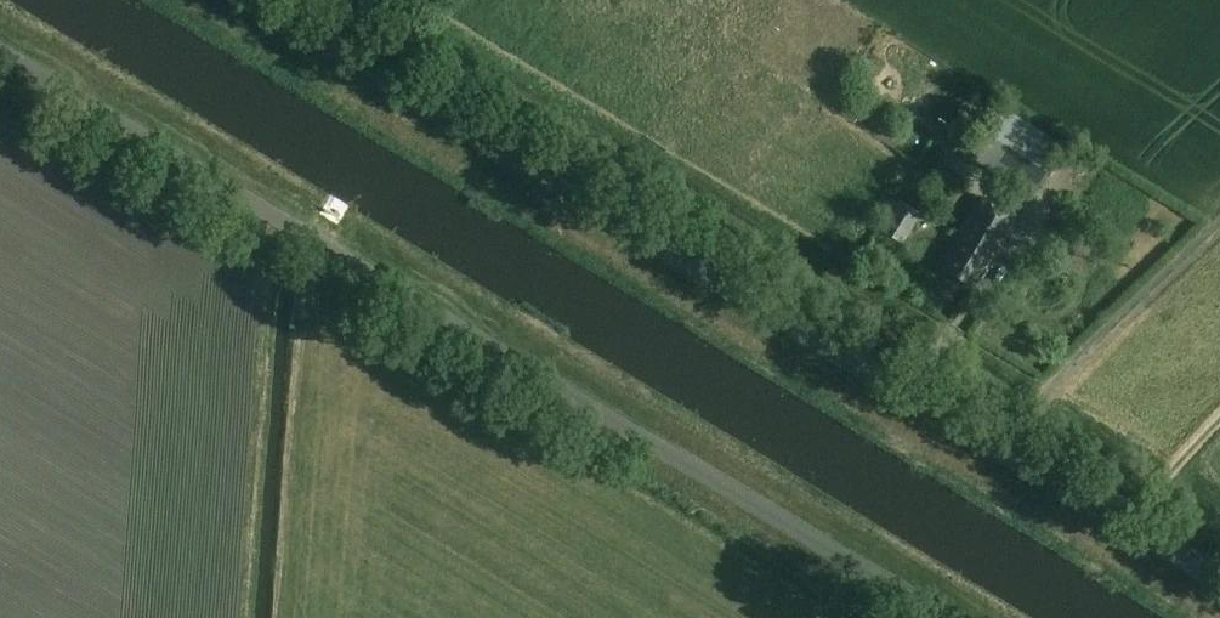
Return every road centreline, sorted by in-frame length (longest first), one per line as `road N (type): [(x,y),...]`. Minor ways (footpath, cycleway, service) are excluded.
road 1 (tertiary): [(1219,576),(255,0)]
road 2 (unclassified): [(944,617),(0,49)]
road 3 (track): [(995,445),(1219,220)]
road 4 (track): [(1127,520),(1219,422)]

